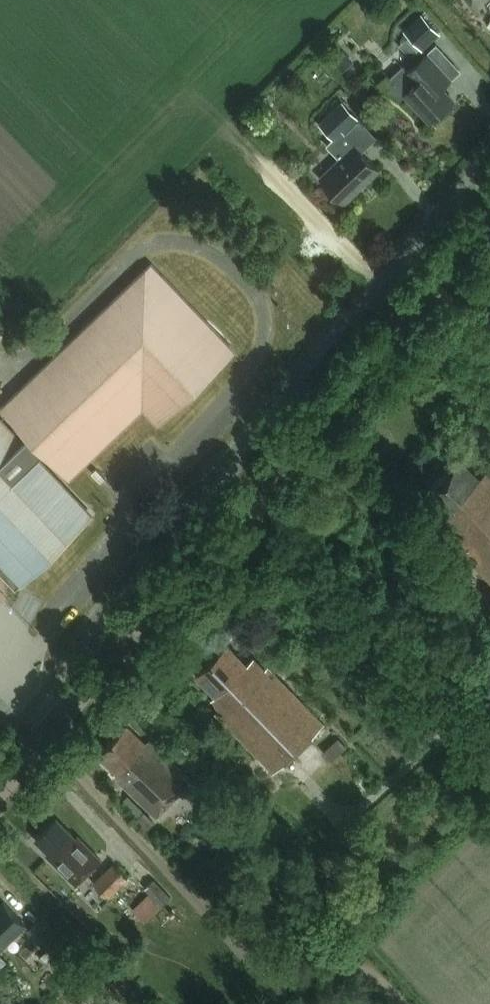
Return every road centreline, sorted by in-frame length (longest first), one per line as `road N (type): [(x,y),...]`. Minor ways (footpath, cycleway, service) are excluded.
road 1 (secondary): [(0,787),(249,496)]
road 2 (secondary): [(249,496),(489,213)]
road 3 (unclassified): [(489,746),(249,496)]

